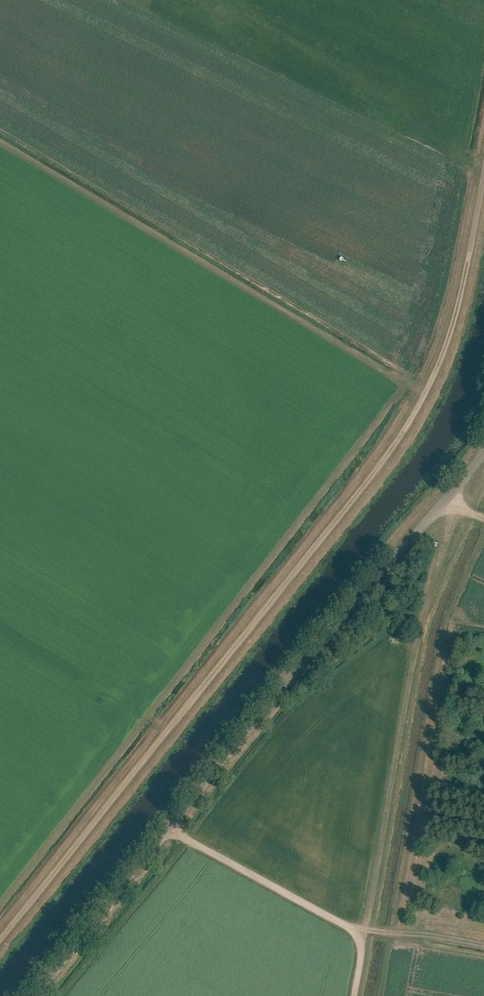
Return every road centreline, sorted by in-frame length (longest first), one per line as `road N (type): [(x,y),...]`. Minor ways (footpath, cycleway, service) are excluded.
road 1 (track): [(0,937),(412,418),(444,355),(470,256)]
road 2 (unclassified): [(30,995),(483,451)]
road 3 (track): [(451,495),(459,508),(424,607),(364,931)]
road 4 (track): [(167,829),(364,931)]

